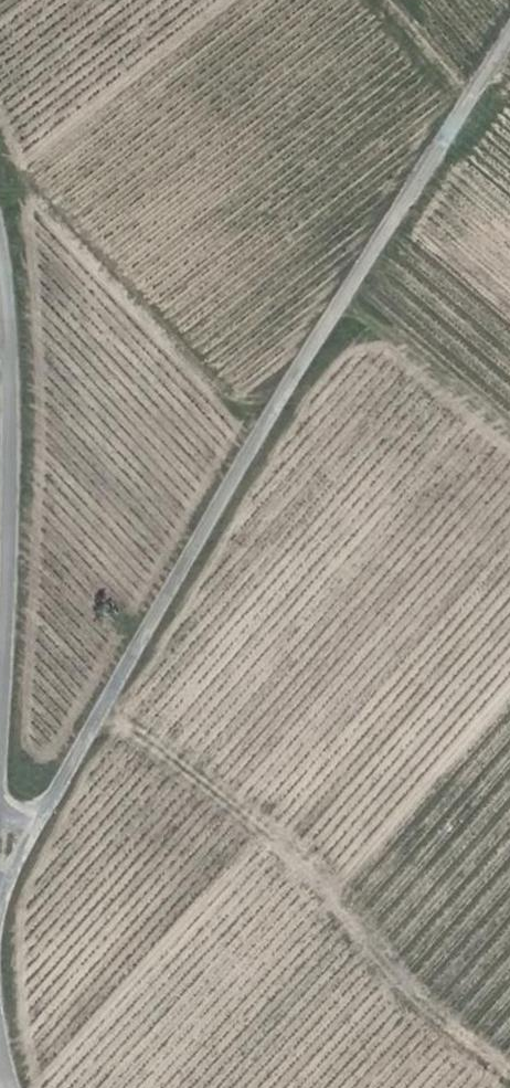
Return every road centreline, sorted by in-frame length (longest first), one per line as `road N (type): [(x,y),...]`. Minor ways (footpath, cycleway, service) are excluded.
road 1 (unclassified): [(0,856),(40,818),(271,420),(509,41)]
road 2 (unclassified): [(0,846),(16,350),(0,240)]

